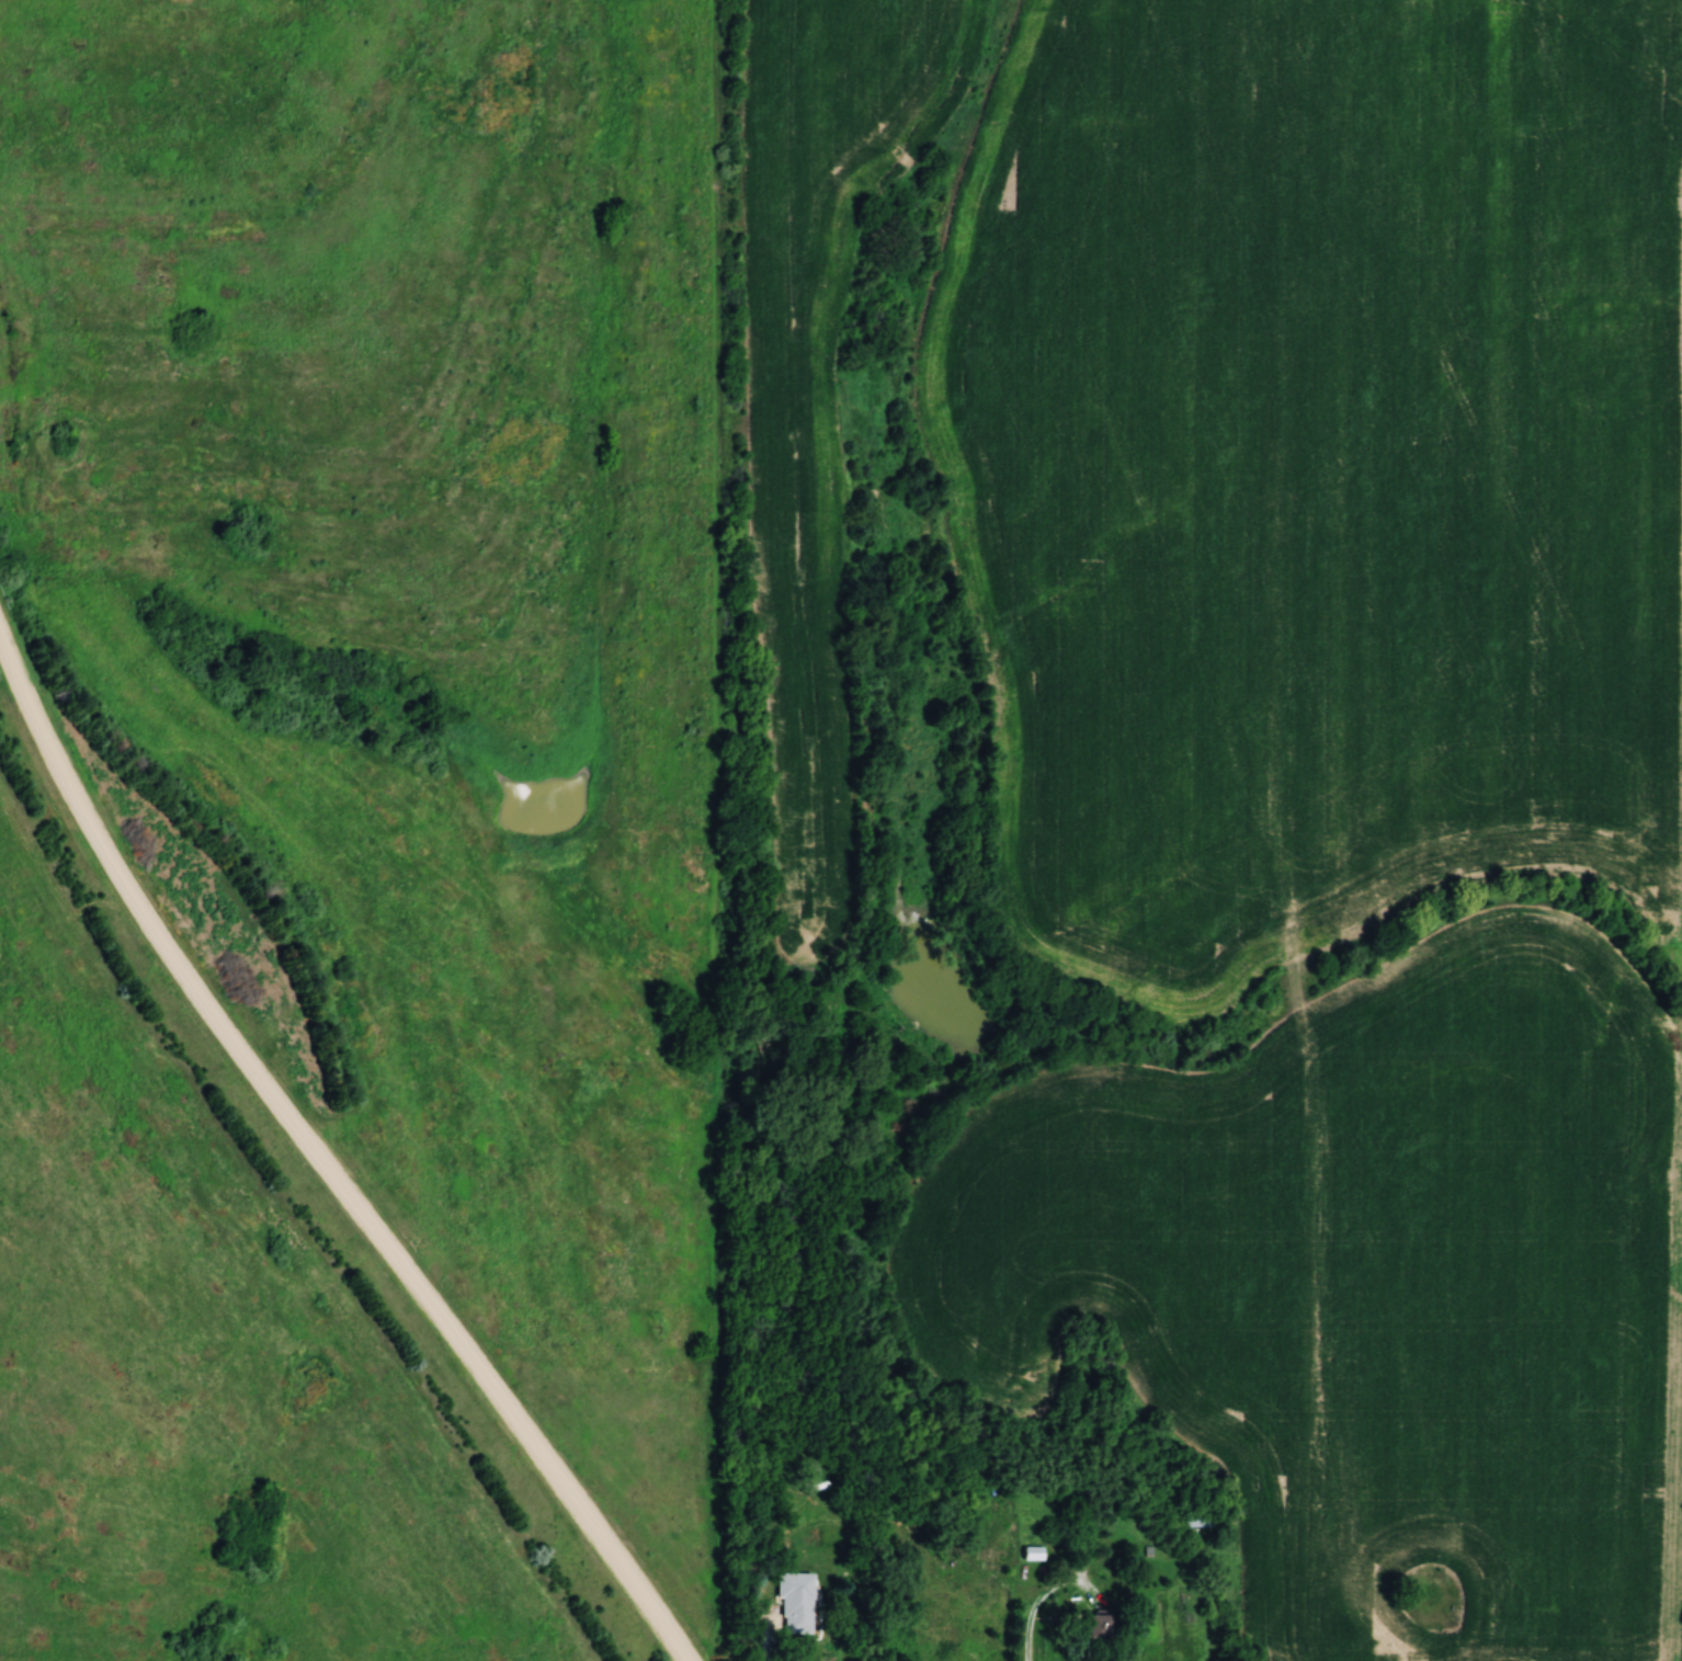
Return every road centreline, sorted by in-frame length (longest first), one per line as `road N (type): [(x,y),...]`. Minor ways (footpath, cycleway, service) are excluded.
road 1 (residential): [(691,1660),(157,926),(81,798),(0,627)]

